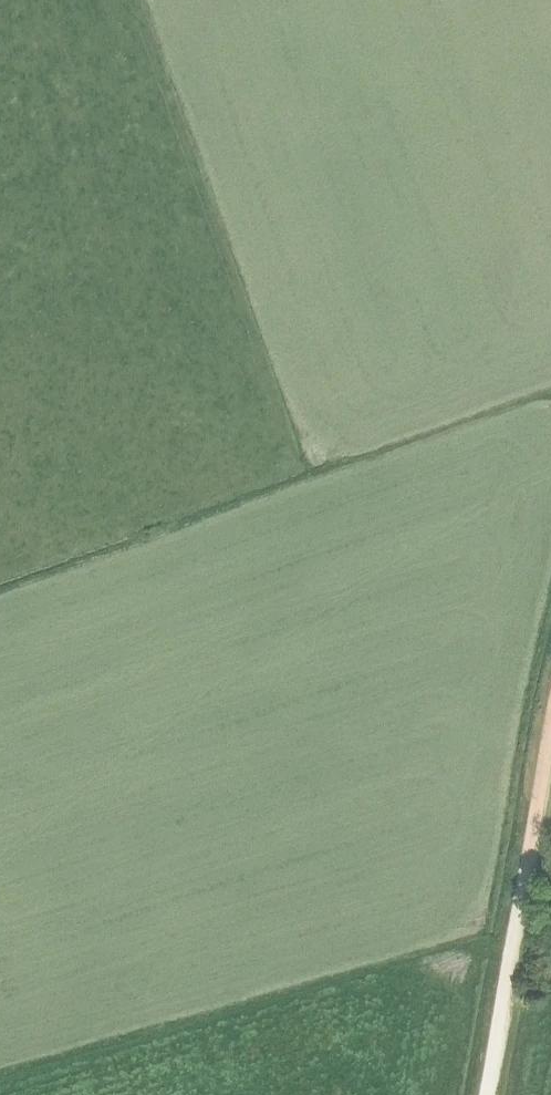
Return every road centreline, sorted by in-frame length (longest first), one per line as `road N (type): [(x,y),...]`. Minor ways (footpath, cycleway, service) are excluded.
road 1 (track): [(550,765),(490,1094)]

